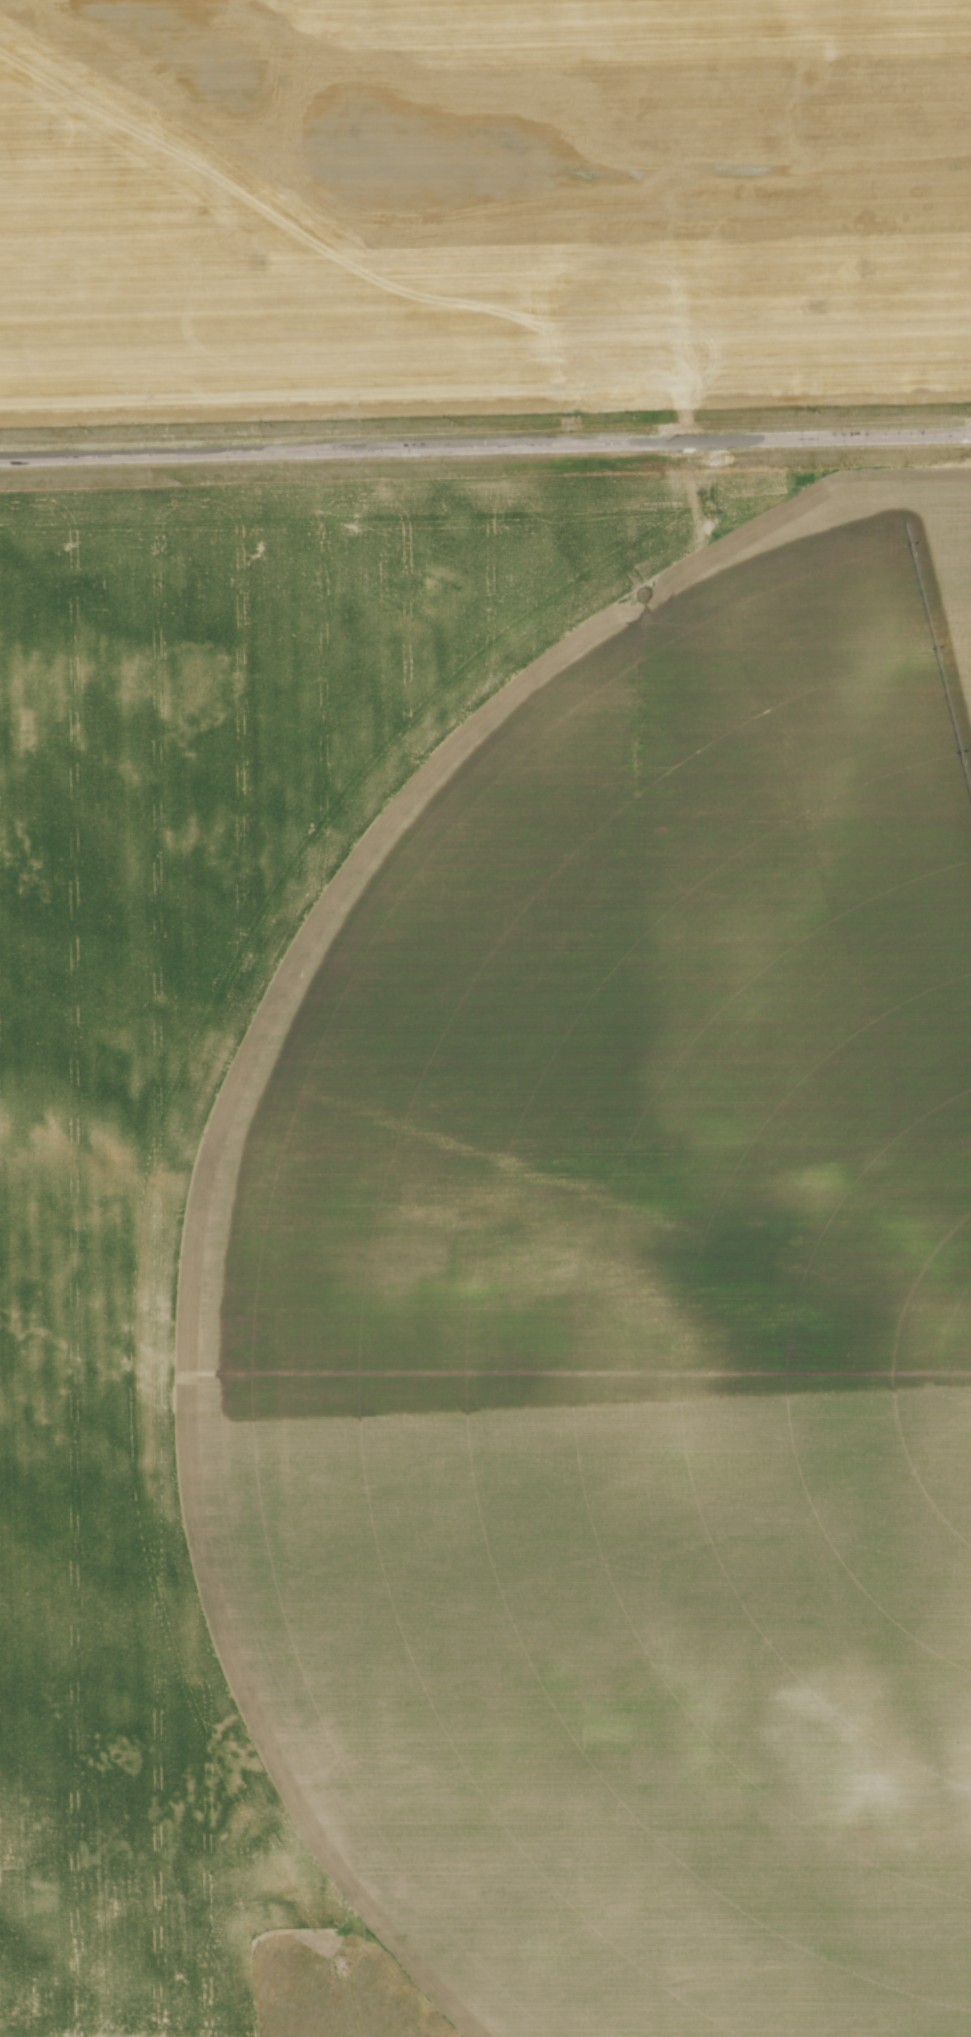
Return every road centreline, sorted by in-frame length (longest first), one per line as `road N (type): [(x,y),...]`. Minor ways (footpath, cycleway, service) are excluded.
road 1 (residential): [(0,458),(970,431)]

